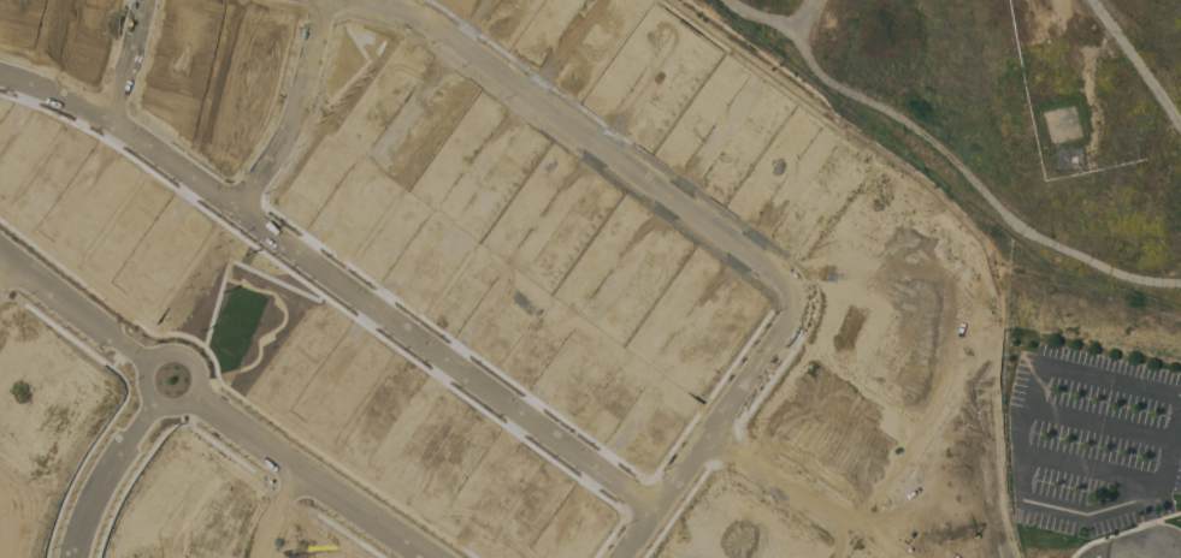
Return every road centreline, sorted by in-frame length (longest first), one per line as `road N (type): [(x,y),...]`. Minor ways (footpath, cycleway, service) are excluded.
road 1 (residential): [(367,0),(405,7),(442,28),(784,284),(780,315),(763,344),(620,557)]
road 2 (residential): [(238,203),(651,511)]
road 3 (residential): [(320,0),(297,101),(238,203),(106,111),(0,71)]
road 4 (residential): [(191,393),(434,557)]
road 5 (residential): [(71,557),(85,506),(157,394)]
road 6 (residential): [(150,360),(17,262)]
road 7 (residential): [(160,351),(150,360),(148,385),(167,400),(191,393),(200,370),(194,358),(184,350),(160,351)]

